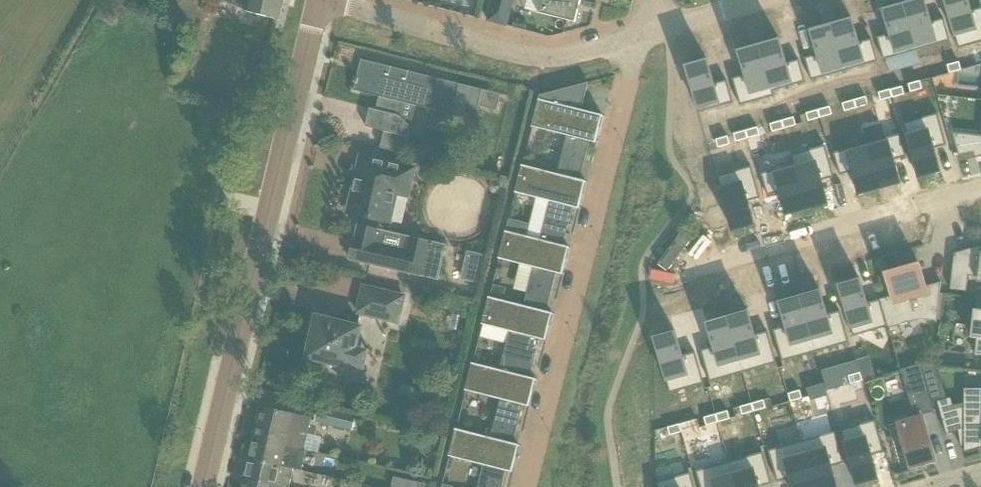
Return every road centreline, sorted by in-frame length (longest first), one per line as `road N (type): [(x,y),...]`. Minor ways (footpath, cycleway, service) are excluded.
road 1 (residential): [(202,486),(322,0)]
road 2 (residential): [(640,37),(525,486)]
road 3 (residential): [(323,0),(553,59),(640,37)]
road 4 (residential): [(980,189),(684,272)]
road 5 (residential): [(640,37),(765,0)]

